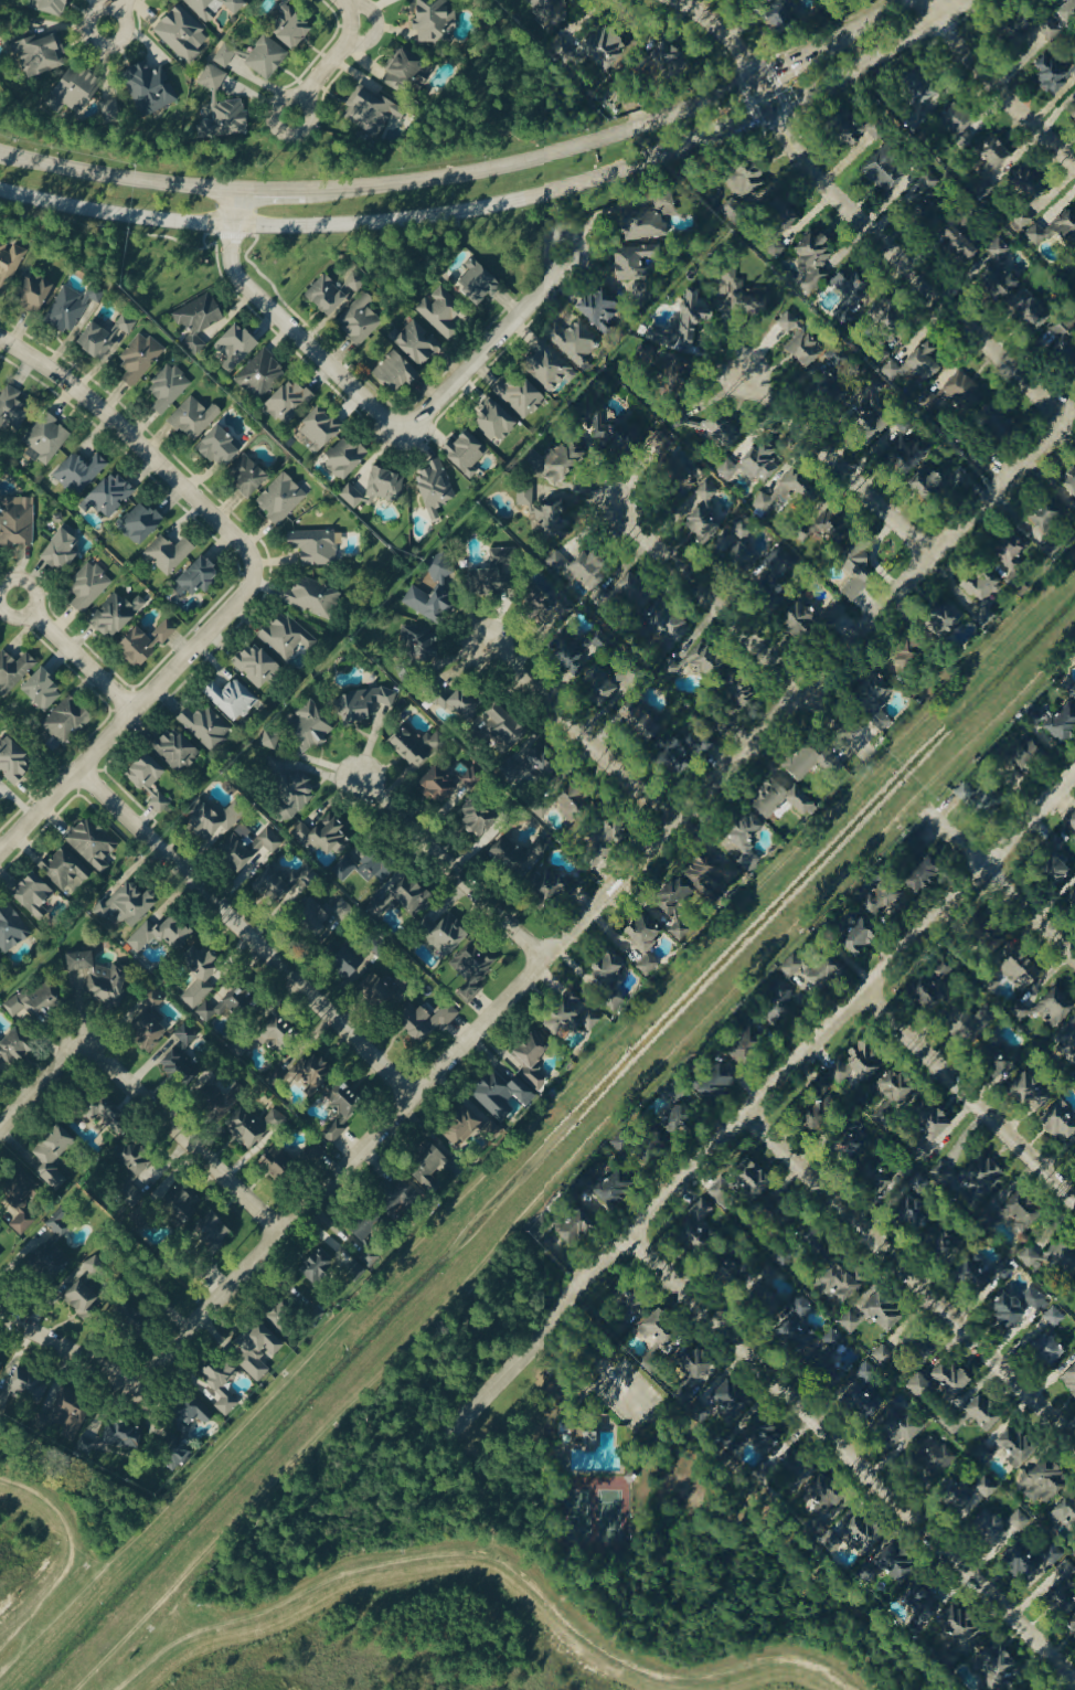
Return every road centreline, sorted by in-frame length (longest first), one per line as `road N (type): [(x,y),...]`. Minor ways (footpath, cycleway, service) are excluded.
road 1 (track): [(0,1674),(1074,560)]
road 2 (track): [(1074,643),(918,797),(74,1689)]
road 3 (residential): [(135,1388),(1065,422)]
road 4 (residential): [(448,1435),(1074,779)]
road 5 (track): [(118,1689),(195,1627),(245,1619),(358,1569),(447,1553),(509,1564),(605,1650),(659,1675),(702,1679),(769,1659),(809,1662),(853,1689)]
road 6 (secondary): [(0,192),(158,223),(358,231),(514,209),(719,136)]
road 7 (secondary): [(905,0),(683,113),(587,145),(485,172),(407,182),(235,190)]
road 8 (residential): [(1074,1681),(630,1241)]
road 9 (residential): [(413,1096),(77,770)]
road 10 (residential): [(1074,1441),(746,1118)]
road 11 (residential): [(1065,422),(826,188),(774,110)]
road 12 (residential): [(0,853),(251,589),(256,571)]
road 13 (residential): [(866,756),(616,509)]
road 14 (residential): [(256,571),(249,551),(86,397),(0,341)]
road 15 (residential): [(235,190),(233,266),(245,288),(403,432)]
road 16 (residential): [(1074,1205),(864,997)]
road 17 (residential): [(283,1234),(81,1043)]
road 18 (residential): [(938,553),(746,373)]
road 19 (residential): [(675,827),(489,645)]
road 20 (residential): [(544,959),(361,782)]
road 21 (residential): [(403,432),(515,321),(565,255)]
road 22 (secondary): [(235,190),(74,173),(0,153)]
road 23 (track): [(0,1476),(30,1486),(60,1510),(72,1563),(0,1651)]
road 24 (residential): [(1074,962),(924,814)]
road 25 (residential): [(1074,170),(980,77),(938,21)]
road 26 (secondary): [(774,110),(938,21)]
road 27 (residential): [(132,712),(18,599)]
road 28 (residential): [(774,110),(735,45),(667,0)]
road 29 (residential): [(0,1317),(135,1388)]
road 30 (residential): [(342,0),(361,24),(291,117)]

